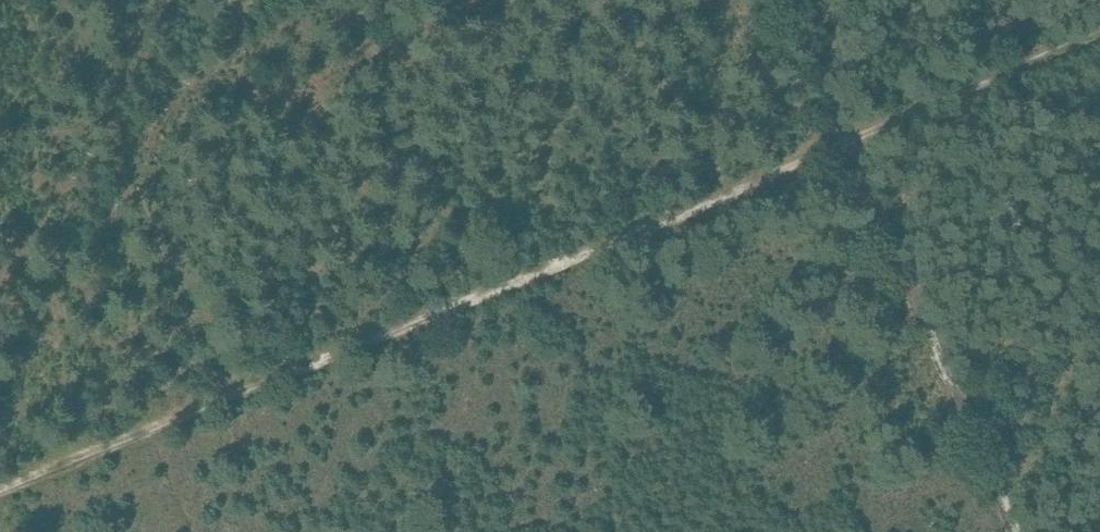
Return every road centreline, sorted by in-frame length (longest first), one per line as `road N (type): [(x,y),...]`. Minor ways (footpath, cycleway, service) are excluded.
road 1 (track): [(1099,37),(0,486)]

